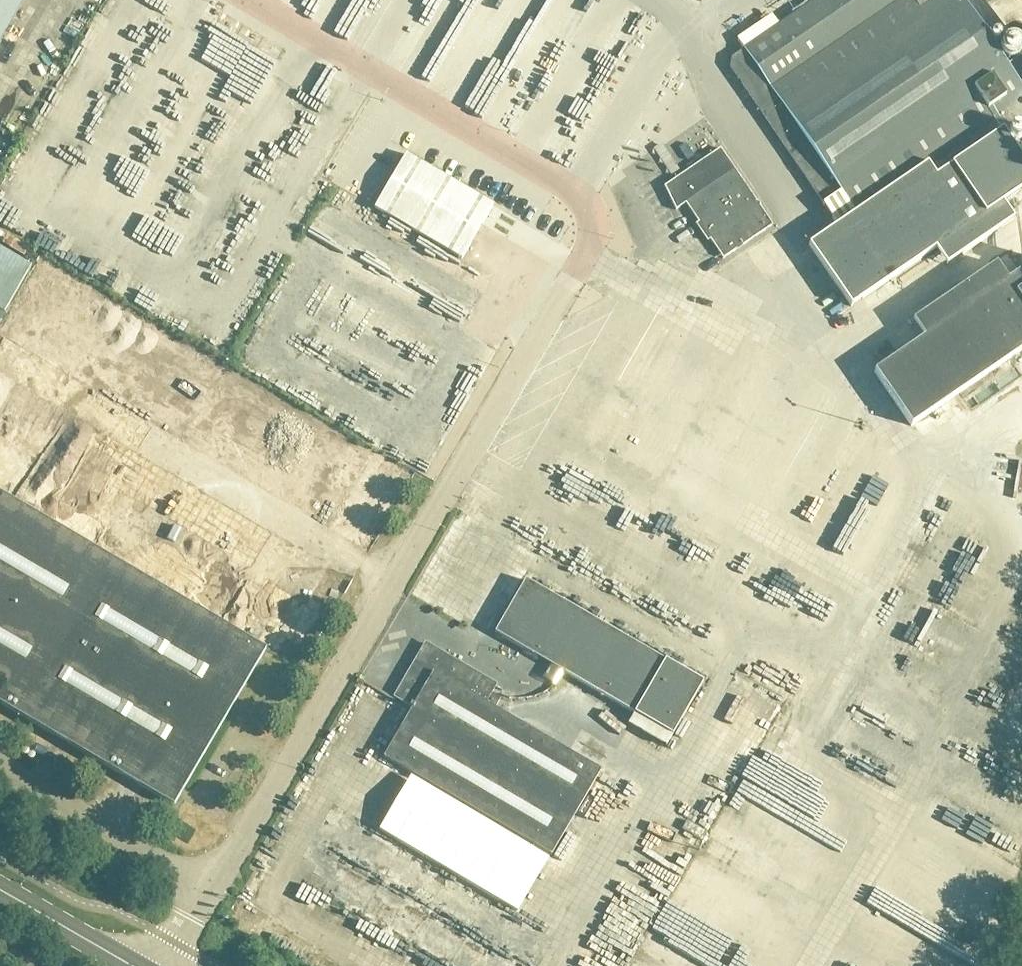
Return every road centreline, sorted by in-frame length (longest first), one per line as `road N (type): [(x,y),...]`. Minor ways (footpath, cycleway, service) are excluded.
road 1 (unclassified): [(209,889),(448,493)]
road 2 (unclassified): [(0,767),(209,889)]
road 3 (secondary): [(131,965),(0,891)]

